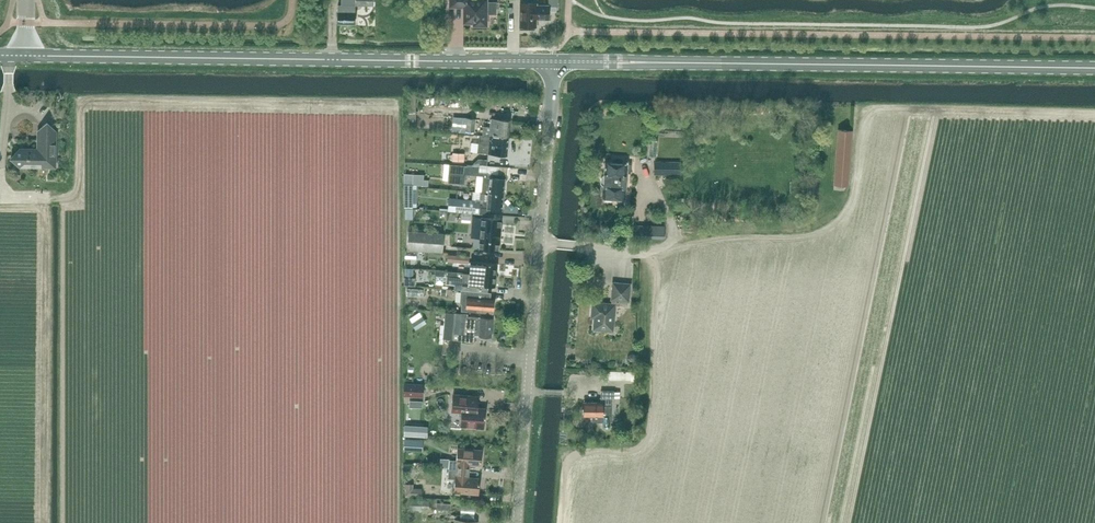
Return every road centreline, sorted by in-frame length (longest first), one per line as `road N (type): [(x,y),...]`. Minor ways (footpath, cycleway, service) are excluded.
road 1 (unclassified): [(517,522),(553,66)]
road 2 (tertiary): [(645,63),(1094,68)]
road 3 (tertiary): [(27,56),(459,61)]

